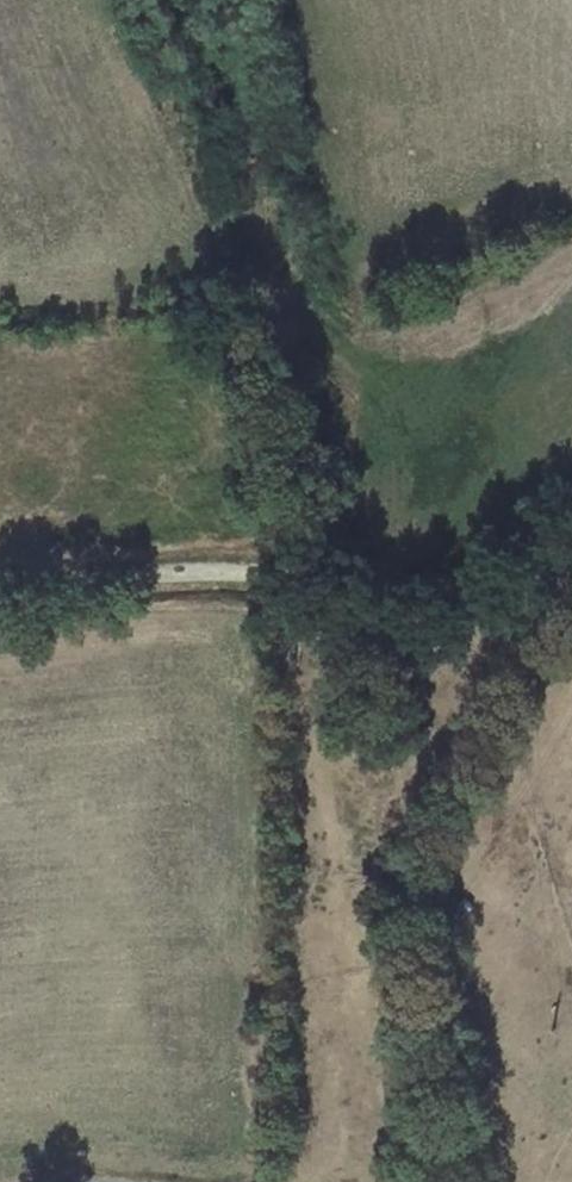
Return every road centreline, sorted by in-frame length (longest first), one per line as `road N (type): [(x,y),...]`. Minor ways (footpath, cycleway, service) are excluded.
road 1 (unclassified): [(0,608),(202,581),(352,586),(465,577),(571,518)]

